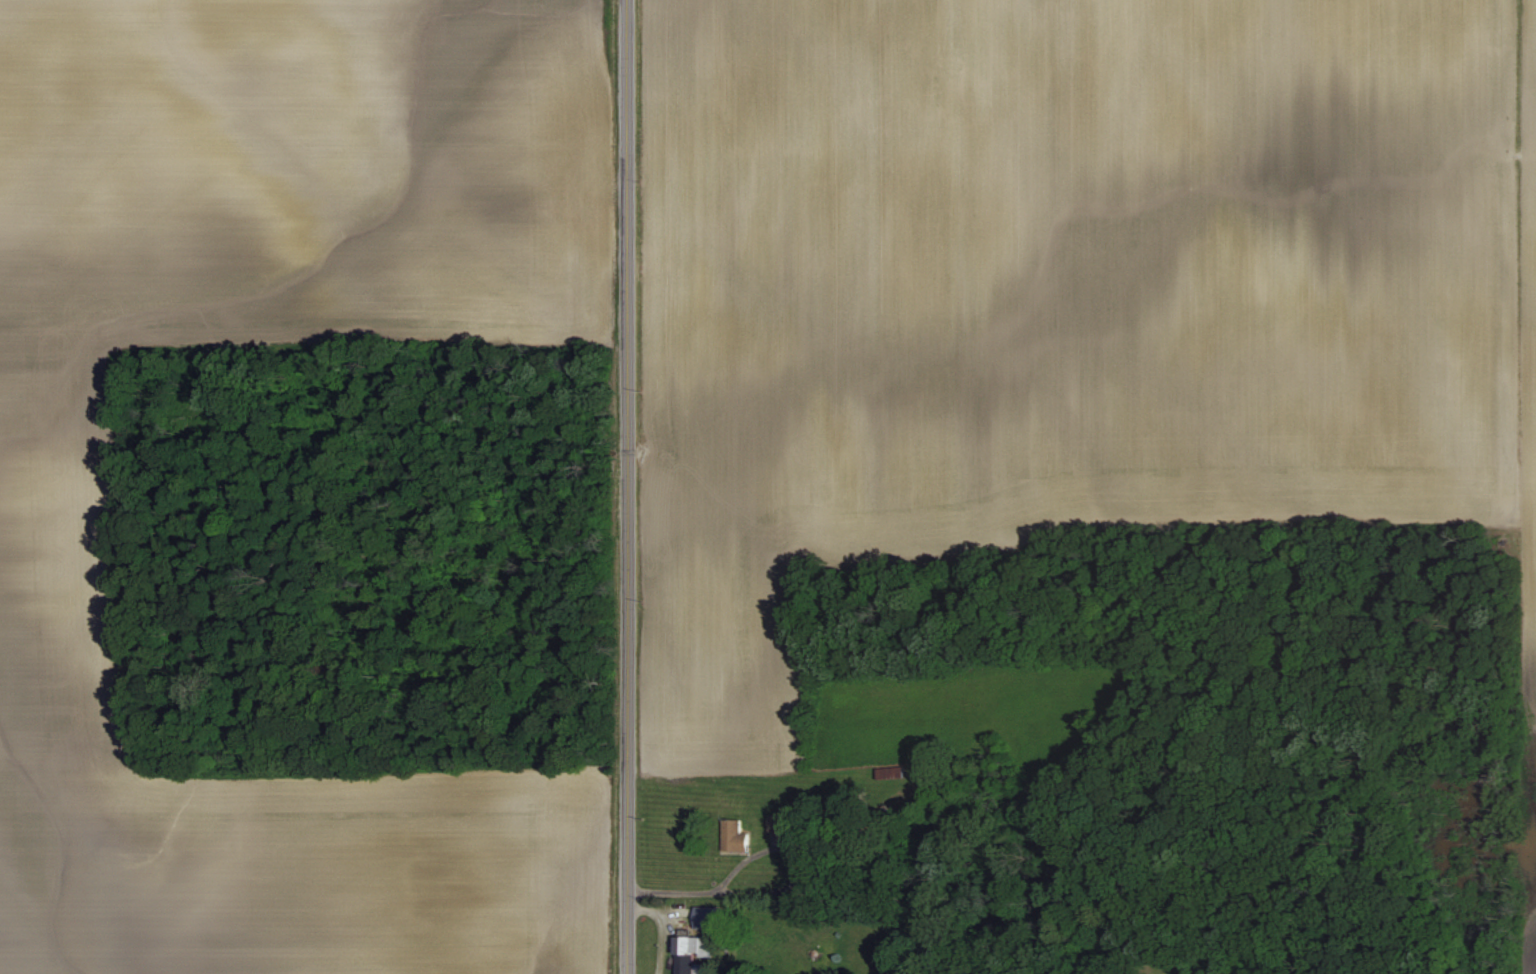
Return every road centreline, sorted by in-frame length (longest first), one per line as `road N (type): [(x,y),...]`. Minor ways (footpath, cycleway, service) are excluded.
road 1 (secondary): [(625,973),(626,0)]

